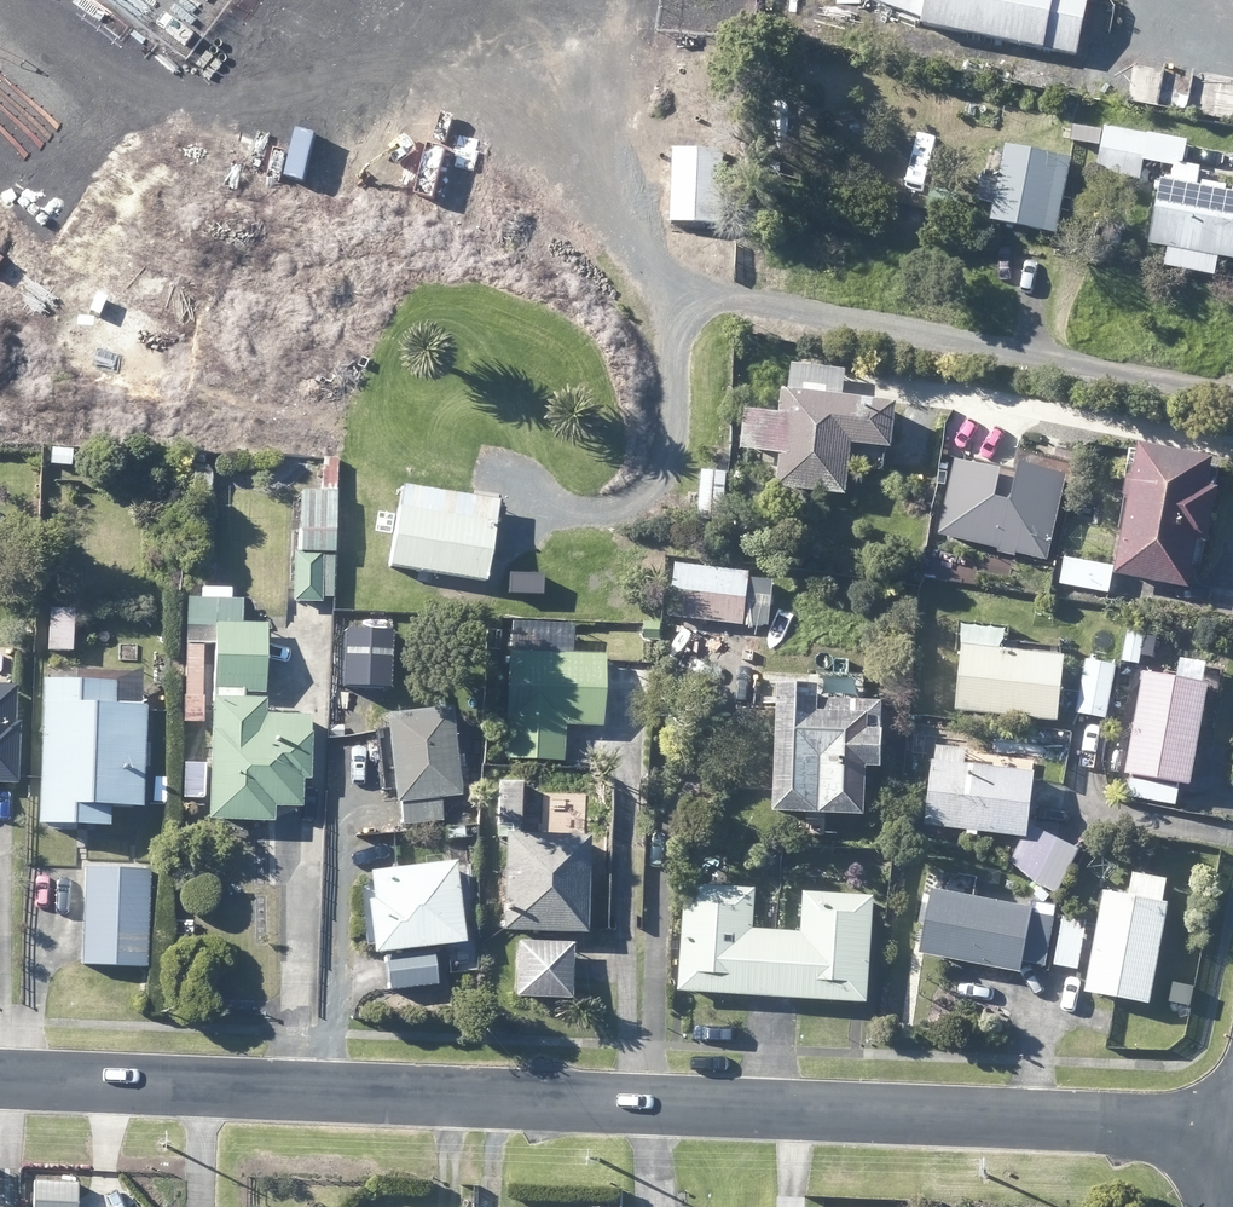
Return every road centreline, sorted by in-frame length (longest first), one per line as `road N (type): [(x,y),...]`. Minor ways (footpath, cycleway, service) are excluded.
road 1 (residential): [(1232,1127),(0,1077)]

